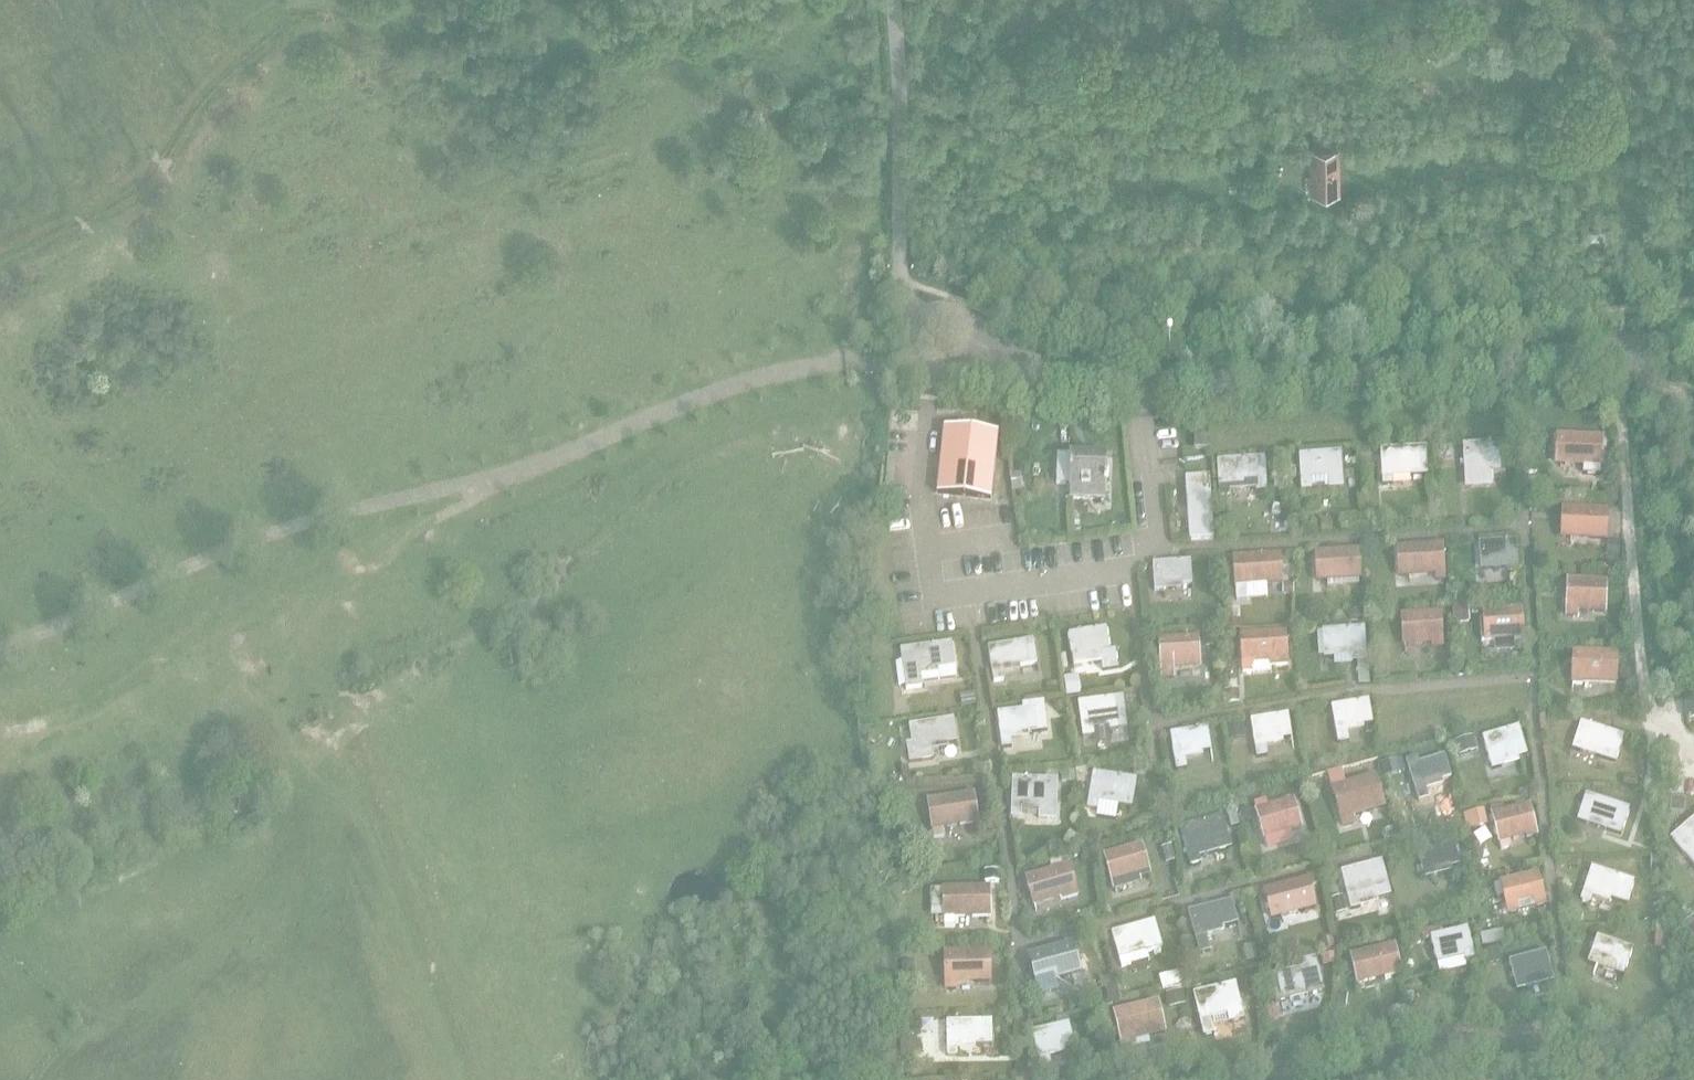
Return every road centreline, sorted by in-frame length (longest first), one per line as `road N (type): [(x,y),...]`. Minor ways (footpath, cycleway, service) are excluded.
road 1 (unclassified): [(1693,337),(1414,369),(1142,389),(1007,367)]
road 2 (track): [(1622,344),(1641,685),(1651,714),(1693,765)]
road 3 (unclassified): [(909,310),(897,280),(892,0)]
road 4 (unclassified): [(1007,367),(964,374),(917,367),(902,348),(909,310)]

